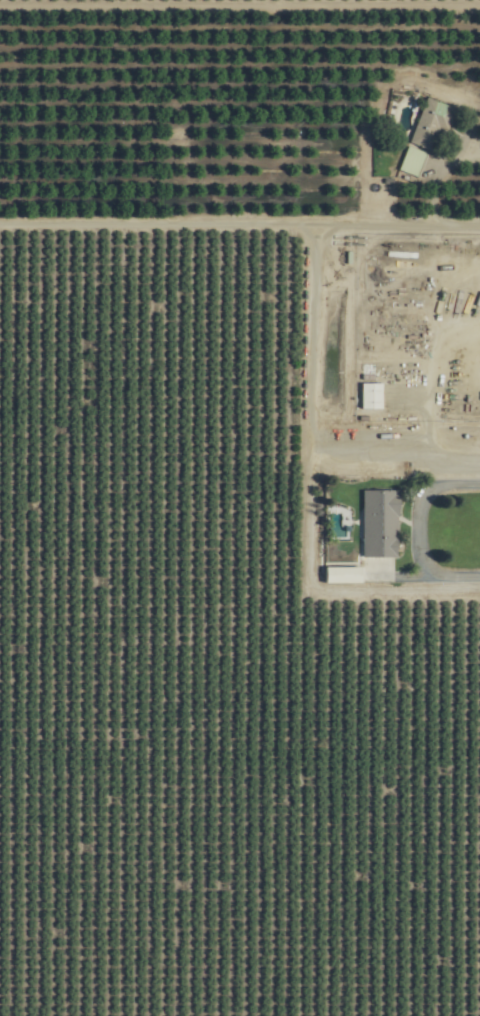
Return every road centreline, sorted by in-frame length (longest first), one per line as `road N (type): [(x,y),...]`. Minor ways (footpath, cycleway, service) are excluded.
road 1 (track): [(479,232),(0,230)]

